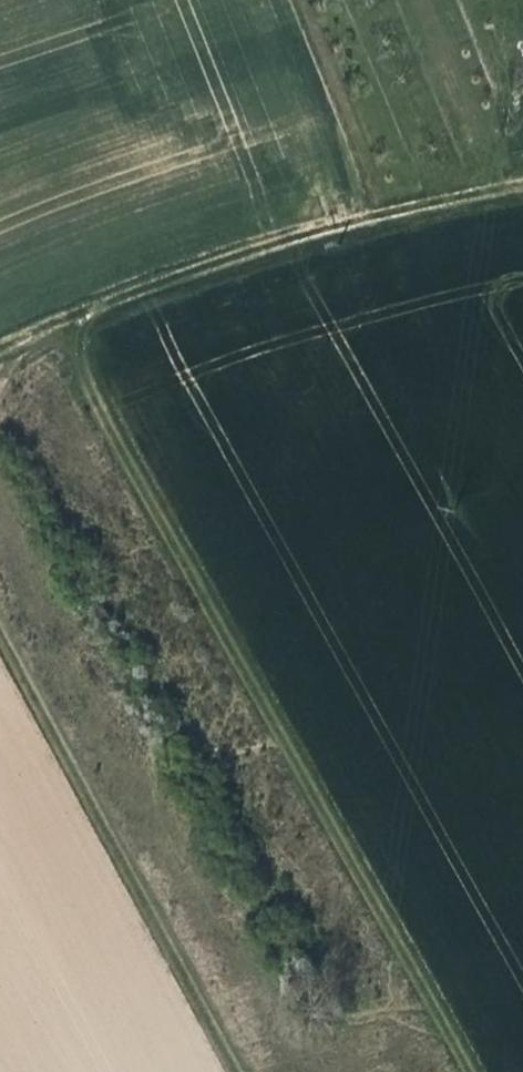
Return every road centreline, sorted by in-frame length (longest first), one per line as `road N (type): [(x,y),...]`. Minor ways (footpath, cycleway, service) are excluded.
road 1 (track): [(482,1071),(76,321)]
road 2 (track): [(0,358),(383,197),(522,167)]
road 3 (track): [(0,624),(231,1071)]

